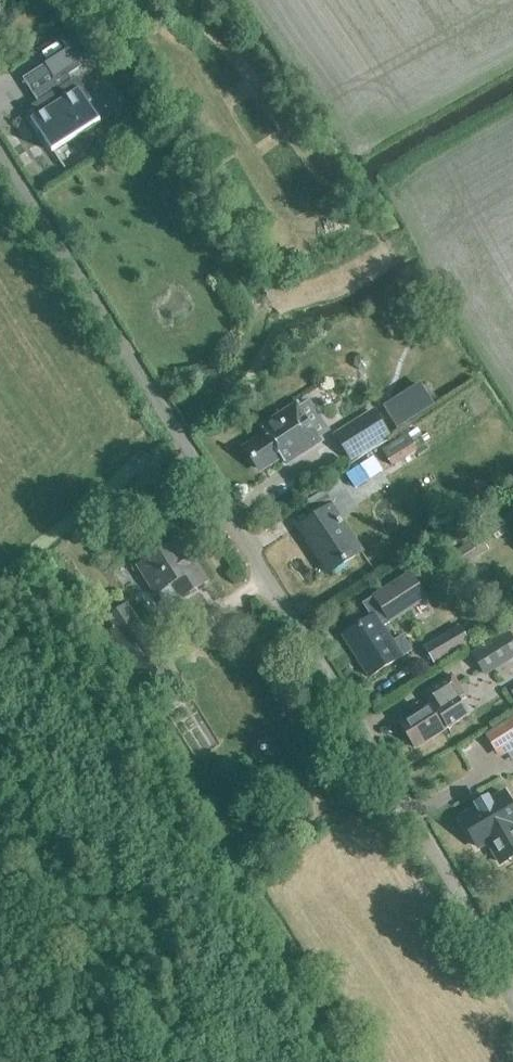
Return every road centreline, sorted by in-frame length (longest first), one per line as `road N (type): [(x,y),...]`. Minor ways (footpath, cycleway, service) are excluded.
road 1 (unclassified): [(512,987),(316,655),(0,153)]

